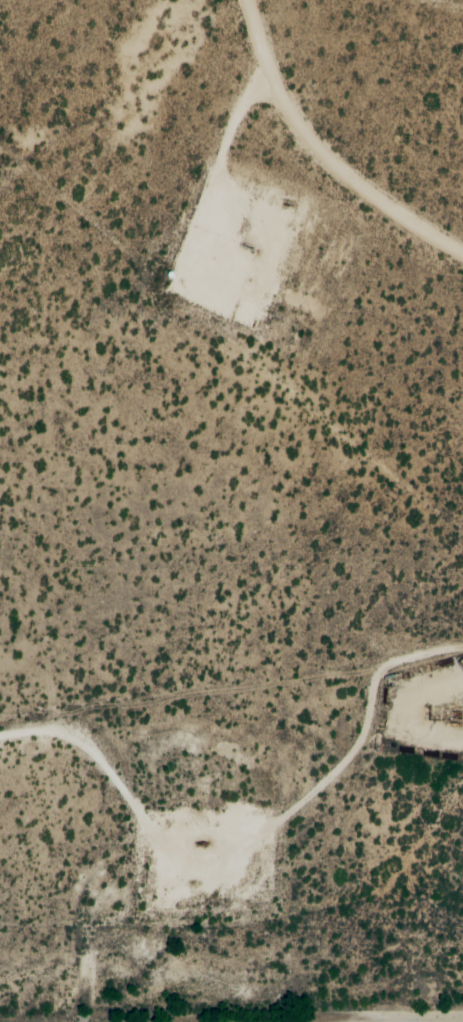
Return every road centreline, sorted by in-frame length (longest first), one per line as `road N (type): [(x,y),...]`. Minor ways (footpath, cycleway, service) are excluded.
road 1 (residential): [(462,250),(365,187),(286,100),(248,0)]

